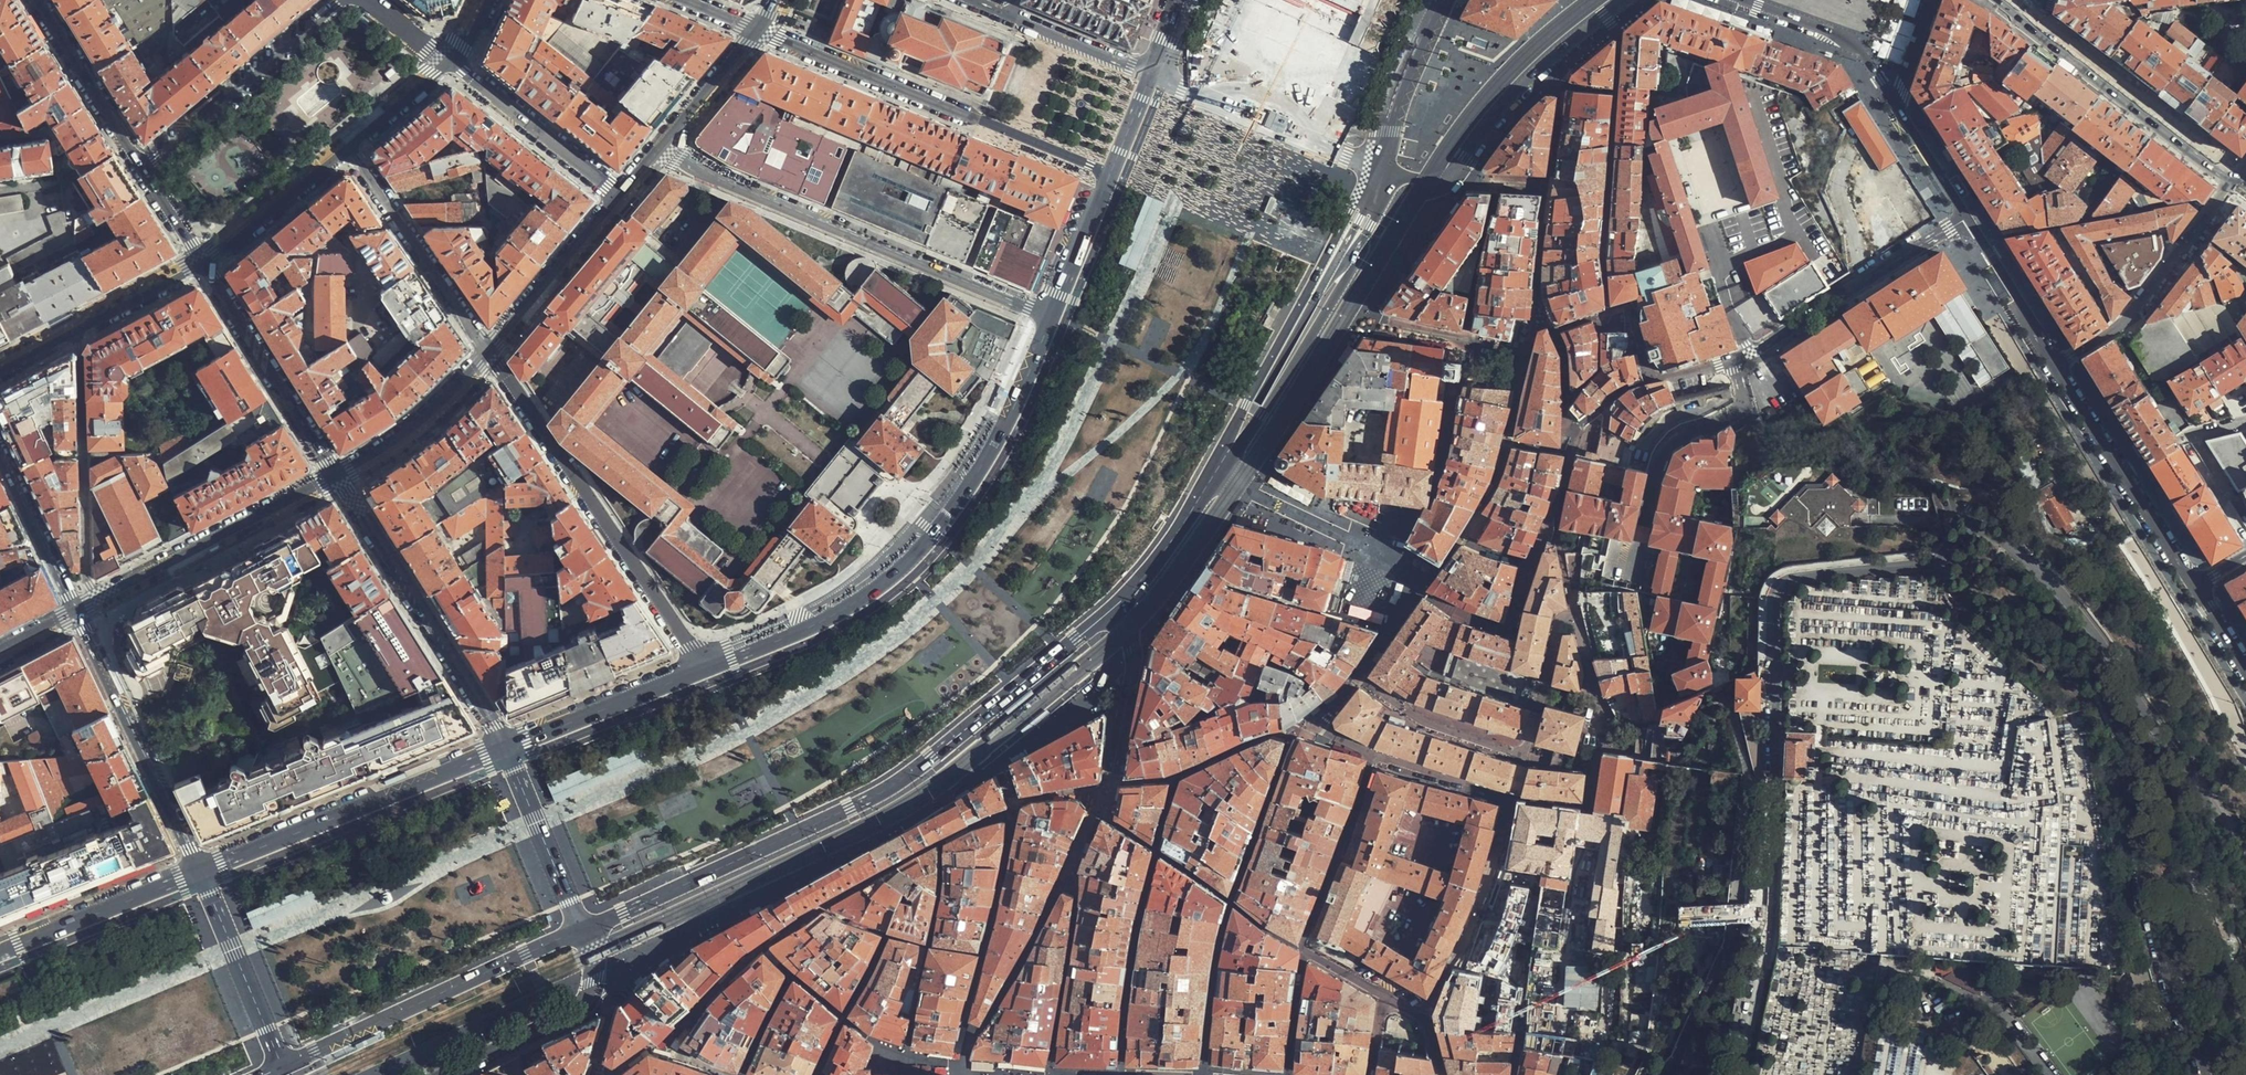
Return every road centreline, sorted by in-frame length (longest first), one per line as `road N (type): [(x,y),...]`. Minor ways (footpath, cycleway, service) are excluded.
road 1 (primary): [(311,1074),(671,901),(976,709),(1100,602)]
road 2 (primary): [(1100,602),(1183,461),(1390,0)]
road 3 (residential): [(1940,564),(1794,577),(1778,591),(1767,943),(1740,1074)]
road 4 (primary): [(582,930),(893,786),(1114,607)]
road 5 (residential): [(2204,1074),(2164,974),(2094,704),(1955,590),(1940,564)]
road 6 (primary): [(1051,320),(978,472),(911,559),(847,607),(705,668)]
road 7 (residential): [(1940,564),(1957,540),(1987,531),(2055,584),(2245,867)]
road 8 (residential): [(1051,320),(799,216),(663,147)]
road 9 (primary): [(1100,602),(1144,557),(1230,443),(1329,277)]
road 10 (residential): [(758,31),(1111,174)]
road 11 (residential): [(705,668),(490,356)]
road 12 (residential): [(1512,798),(1371,753),(1304,950)]
road 13 (primary): [(1216,472),(1374,169)]
road 14 (tertiary): [(1740,0),(1861,44),(1968,218)]
road 15 (primary): [(506,748),(200,872)]
road 16 (primary): [(283,1066),(582,930)]
road 17 (residential): [(337,476),(506,748)]
road 18 (secondary): [(2241,182),(2006,0)]
road 19 (residential): [(76,611),(337,476)]
road 20 (residential): [(200,872),(76,611)]
road 21 (tertiary): [(1408,178),(1448,172),(1557,57),(1626,0)]
road 22 (primary): [(1216,472),(1263,415),(1364,239)]
road 23 (residential): [(1735,361),(1968,218)]
road 24 (tertiary): [(2056,362),(2193,587)]
road 25 (residential): [(2241,182),(2128,319),(2056,362)]
road 26 (residential): [(142,167),(340,0)]
road 27 (residential): [(202,262),(337,476)]
road 28 (residential): [(490,356),(349,149)]
road 29 (primary): [(1151,75),(1374,169)]
road 30 (residential): [(1424,1018),(1476,913),(1512,798)]
road 31 (residential): [(582,930),(595,958),(594,1001),(452,1074)]
road 32 (tertiary): [(202,262),(0,367)]
road 33 (residential): [(620,199),(449,62)]
road 34 (primary): [(200,872),(0,952)]
road 35 (primary): [(705,668),(506,748)]
road 36 (residential): [(283,1066),(200,872)]
road 37 (residential): [(490,356),(620,199)]
road 38 (residential): [(1576,614),(1559,627),(1512,798)]
road 39 (residential): [(36,0),(142,167)]
road 40 (residential): [(506,748),(582,930)]
road 41 (residential): [(1104,796),(1134,675),(1114,607)]
road 42 (residential): [(337,476),(395,441),(490,356)]
road 43 (residential): [(1151,75),(971,0)]
road 44 (tertiary): [(349,149),(202,262)]
road 45 (primary): [(1374,169),(1440,0)]
road 46 (residential): [(76,611),(0,449)]
road 47 (primary): [(1114,607),(1216,472)]
road 48 (tertiary): [(1968,218),(2056,362)]
road 49 (primary): [(1111,174),(1051,320)]
road 50 (residential): [(663,147),(758,31)]
road 51 (residential): [(1304,950),(1424,1018)]
road 52 (tertiary): [(449,62),(349,149)]
road 53 (residential): [(1304,950),(1289,1074)]

